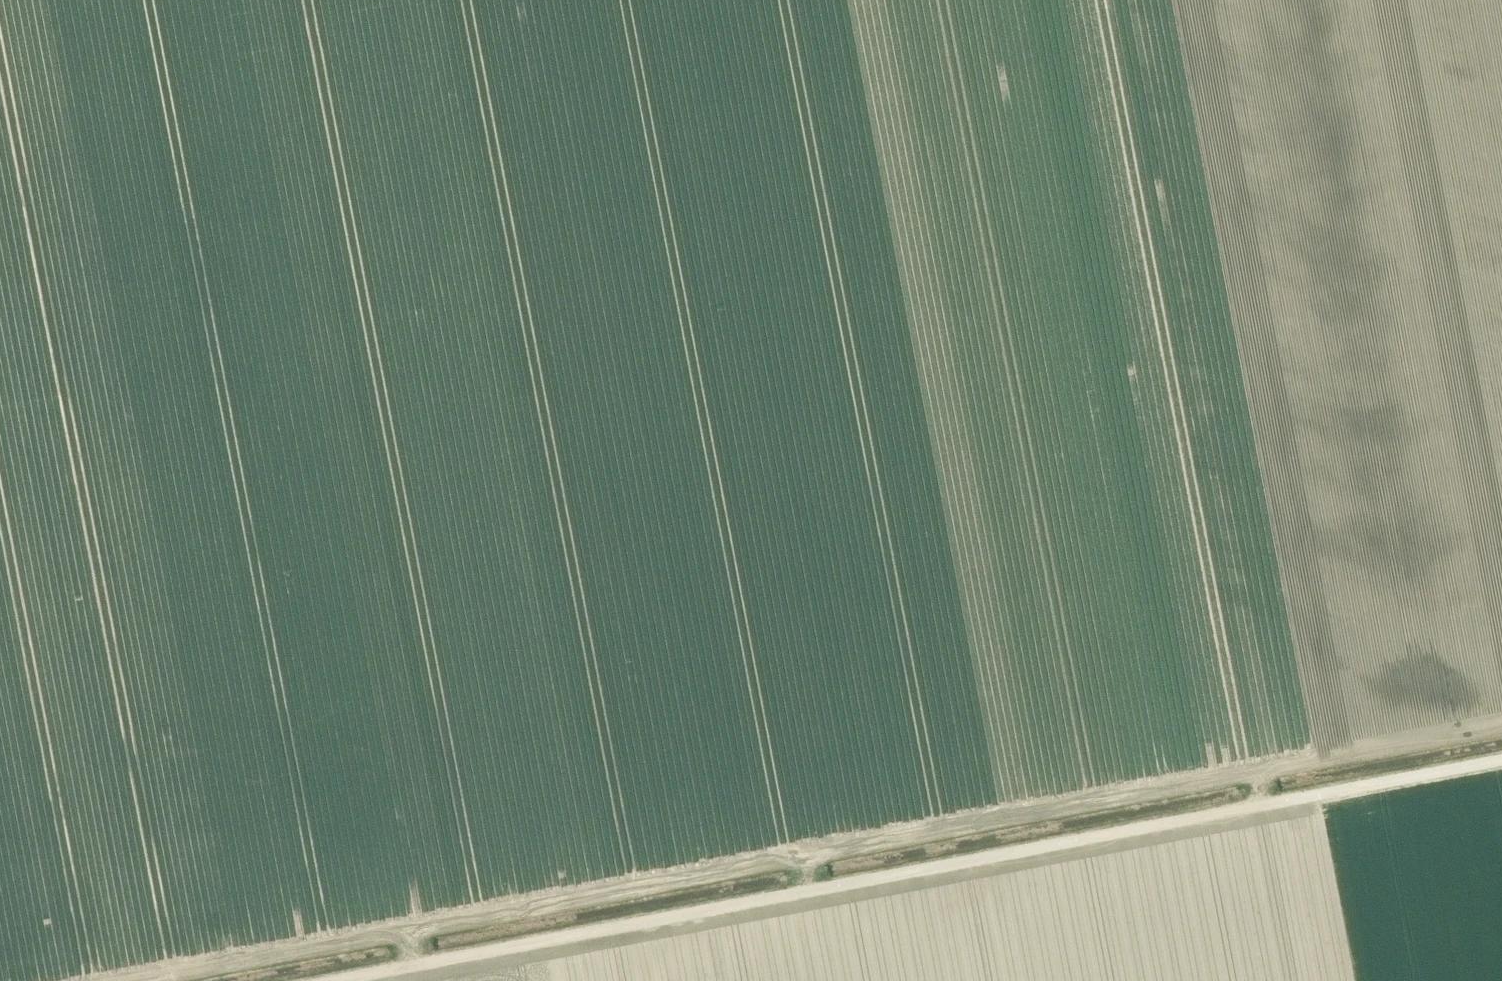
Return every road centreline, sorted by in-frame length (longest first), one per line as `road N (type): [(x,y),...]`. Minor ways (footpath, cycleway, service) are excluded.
road 1 (track): [(1501,764),(333,980)]

